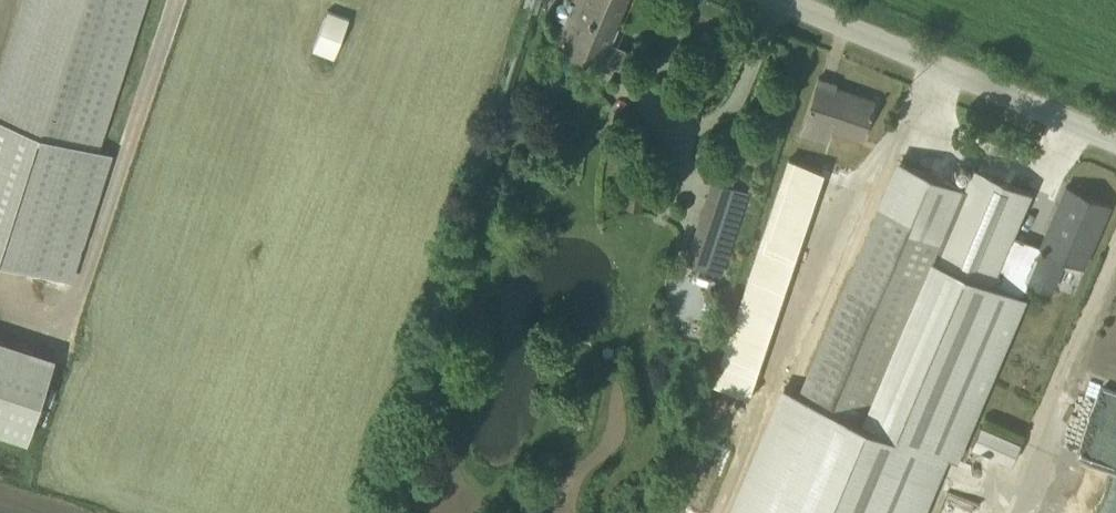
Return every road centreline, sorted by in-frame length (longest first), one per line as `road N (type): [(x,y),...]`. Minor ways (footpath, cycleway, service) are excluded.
road 1 (unclassified): [(1115,143),(778,0)]

